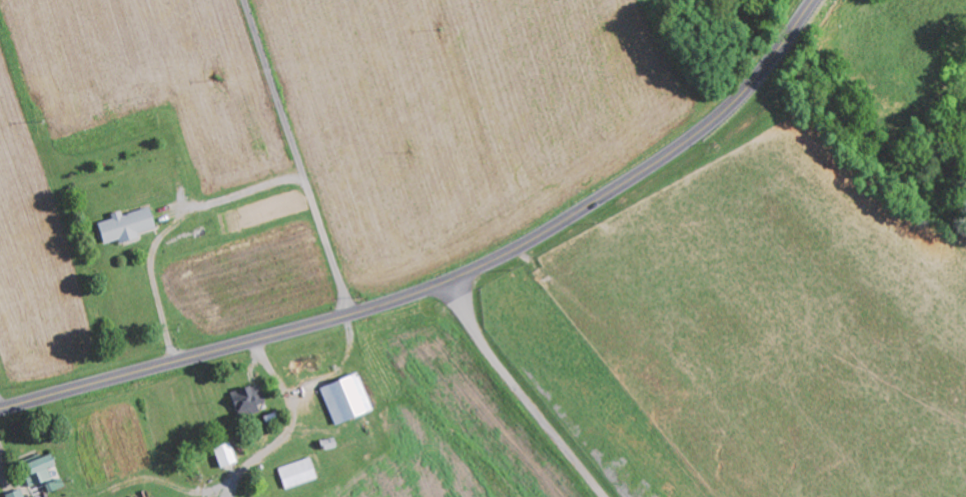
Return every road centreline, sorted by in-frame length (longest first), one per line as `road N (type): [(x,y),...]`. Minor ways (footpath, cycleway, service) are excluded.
road 1 (secondary): [(815,0),(771,61),(684,145),(484,267),(351,313),(0,411)]
road 2 (residential): [(351,313),(246,0)]
road 3 (residential): [(606,496),(435,287)]

